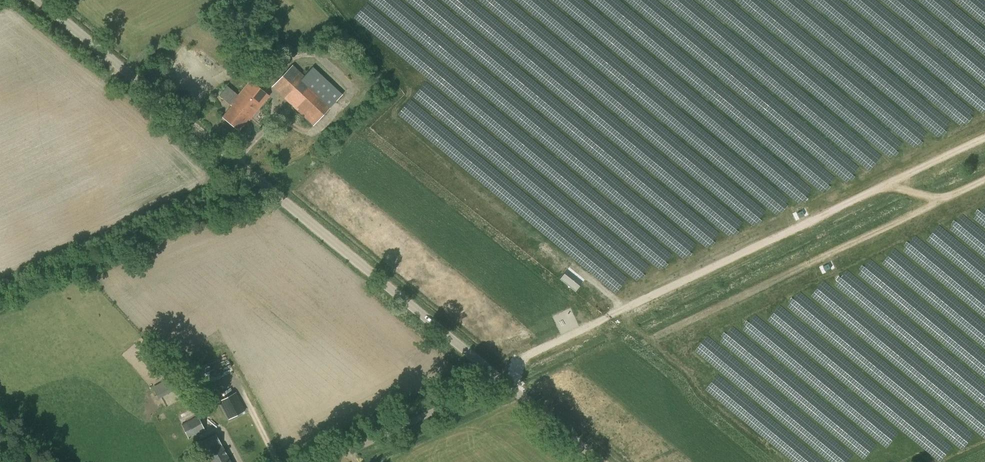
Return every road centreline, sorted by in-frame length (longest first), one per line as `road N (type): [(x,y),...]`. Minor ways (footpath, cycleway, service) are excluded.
road 1 (unclassified): [(501,380),(39,0)]
road 2 (unclassified): [(327,461),(501,380)]
road 3 (unclassified): [(600,461),(501,380)]
road 4 (track): [(610,319),(515,364),(501,380)]

